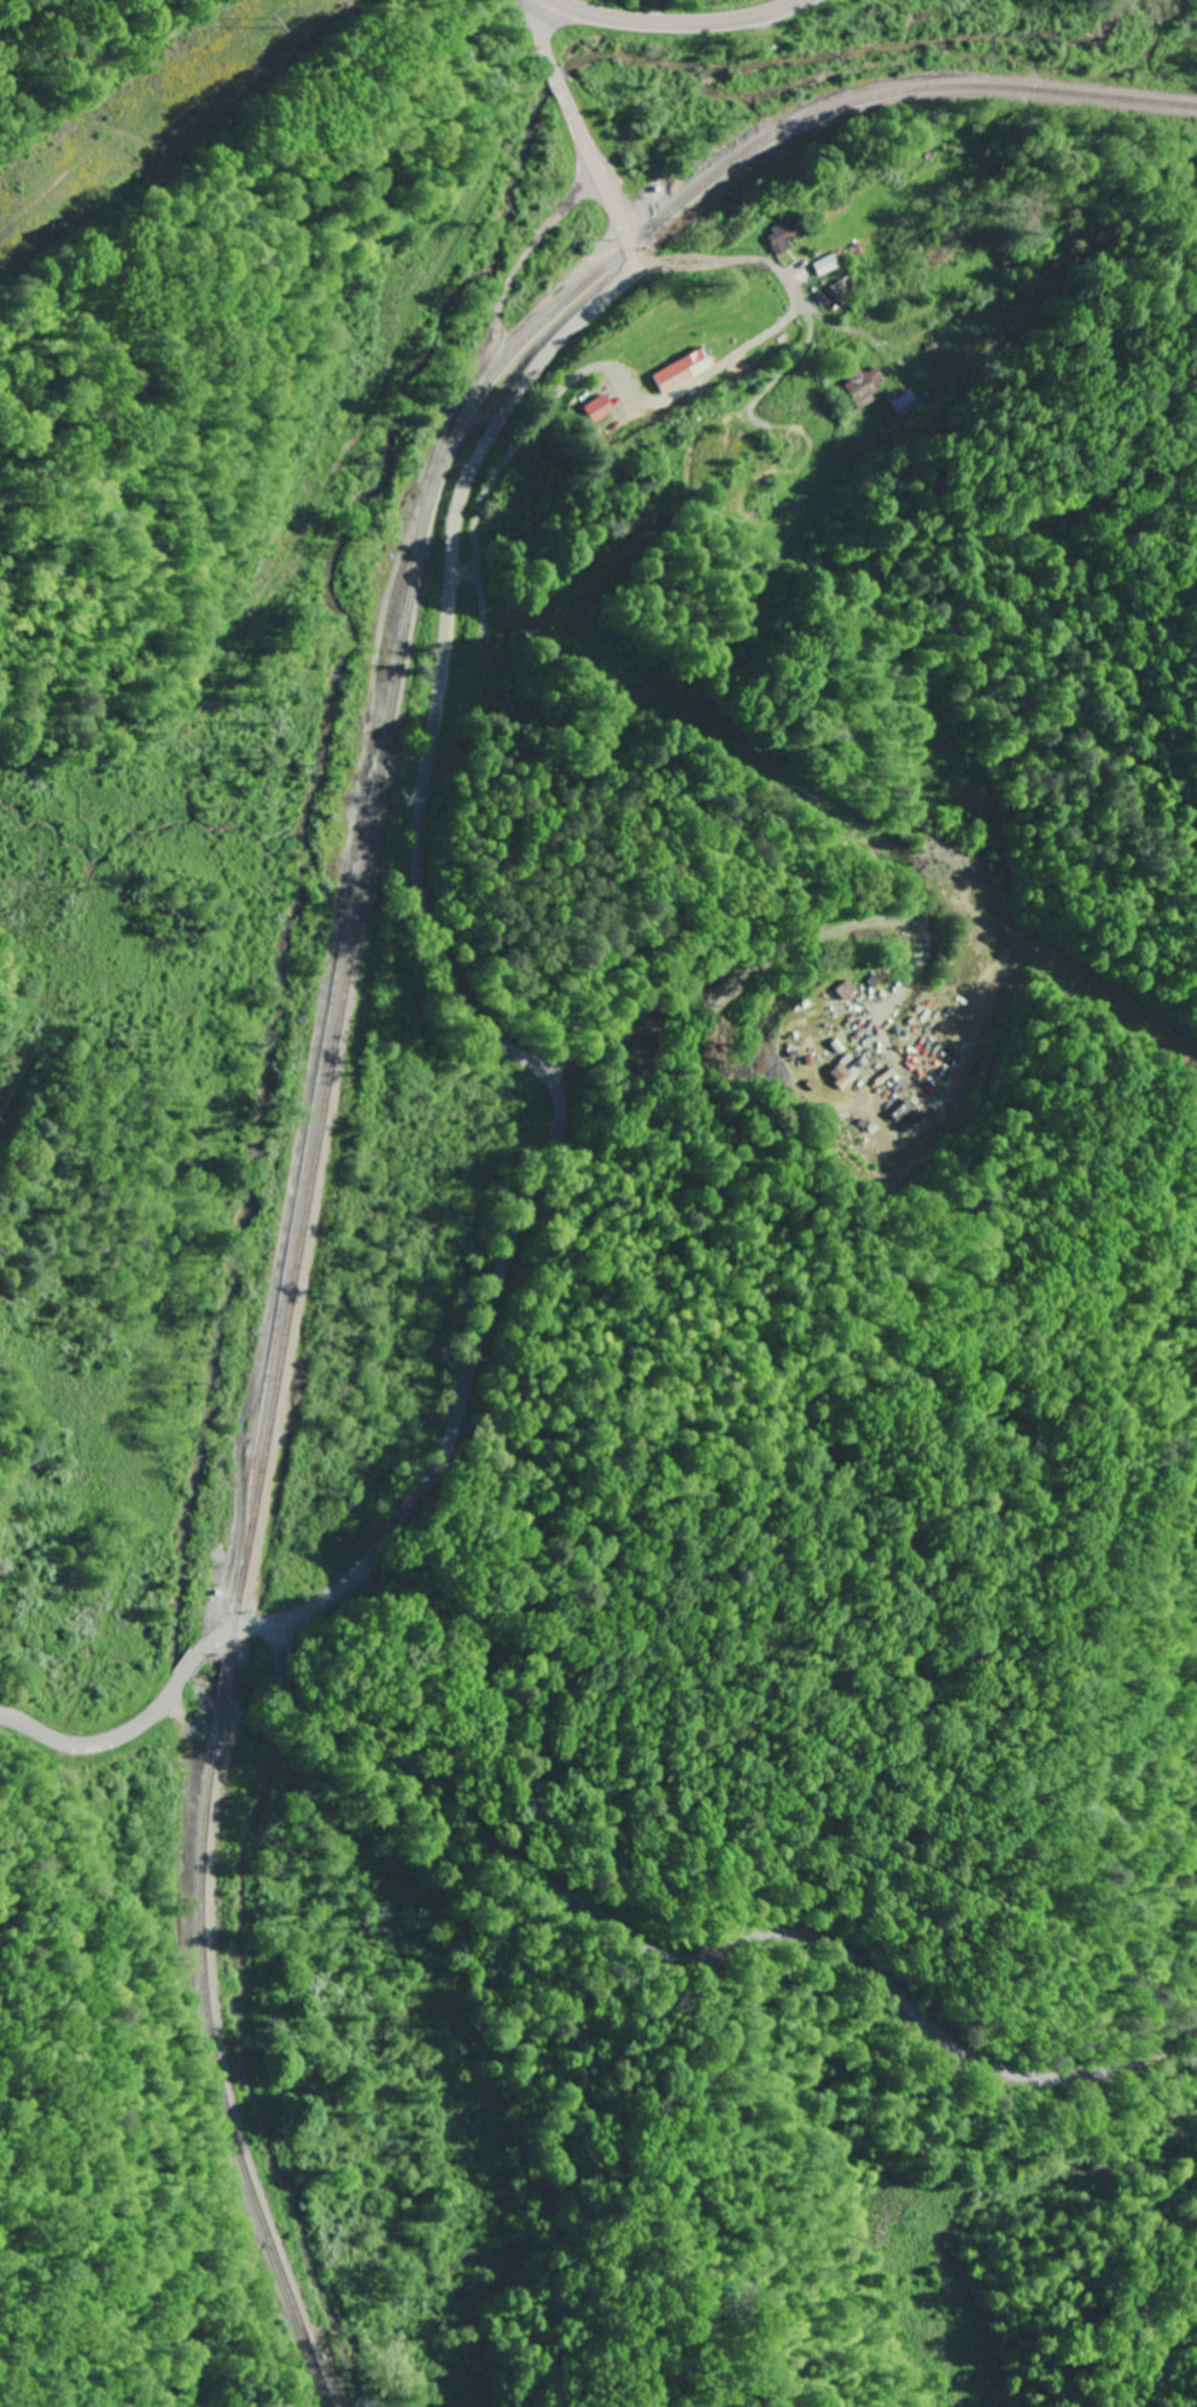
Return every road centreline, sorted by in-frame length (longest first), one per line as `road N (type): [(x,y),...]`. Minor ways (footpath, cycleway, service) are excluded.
road 1 (residential): [(202,1649),(337,1590),(420,1486),(452,1425),(556,1129),(548,1083),(460,1006),(434,952),(414,859),(463,496),(521,393),(555,349),(630,280),(636,263),(547,55),(542,0)]
road 2 (residential): [(257,1623),(279,1647),(287,1694),(304,1718),(442,1784),(501,1854),(661,1958),(706,1962),(751,1939),(799,1933),(856,1962),(975,2056),(1032,2076),(1111,2067),(1196,2014)]
road 3 (track): [(1022,543),(942,538),(823,576),(690,506),(699,434),(736,415),(784,372),(806,338),(808,305)]
road 4 (residential): [(635,268),(732,261),(770,267),(823,317),(869,335),(901,364)]
road 5 (secondary): [(806,0),(753,17),(673,24),(613,18),(557,0)]
road 6 (residential): [(0,1711),(69,1741),(103,1743),(144,1723),(182,1677)]

